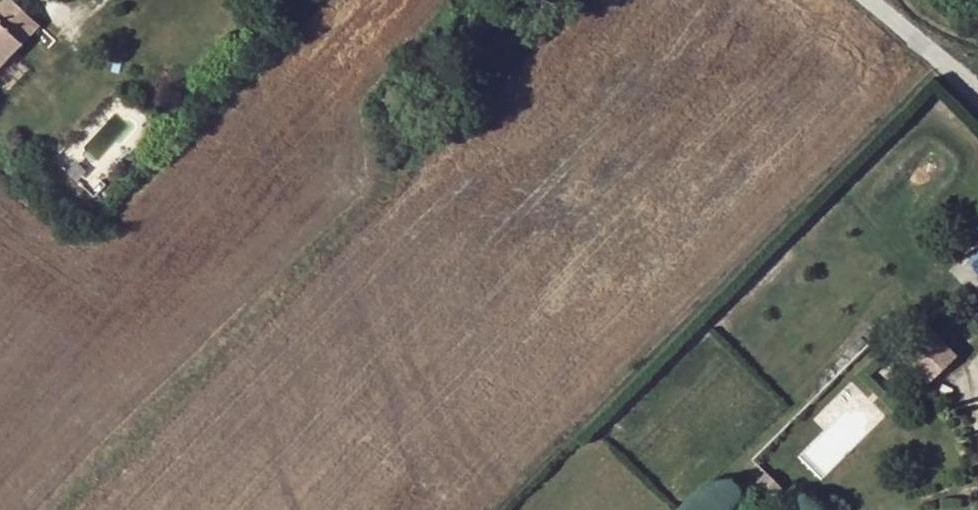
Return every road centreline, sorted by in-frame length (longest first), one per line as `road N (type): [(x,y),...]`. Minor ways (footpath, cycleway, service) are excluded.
road 1 (unclassified): [(977,103),(914,34),(869,0)]

